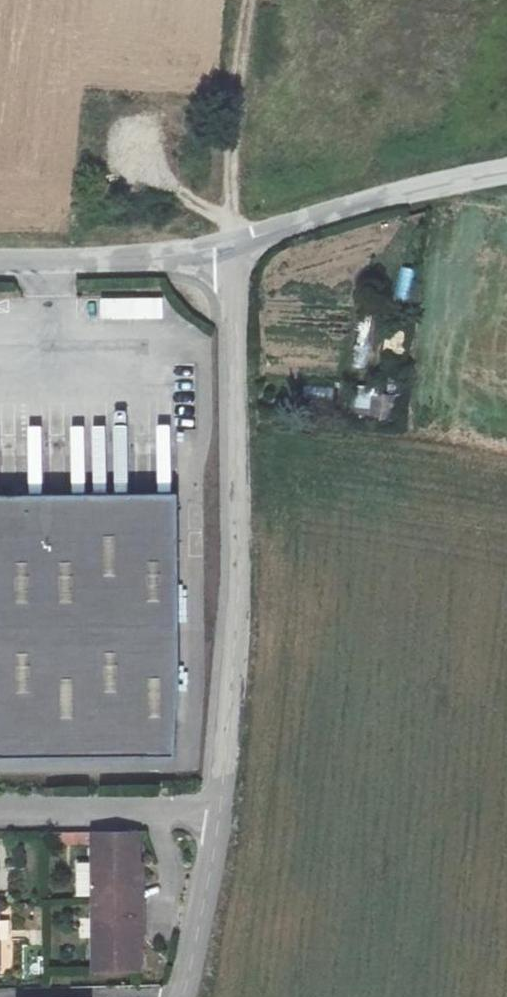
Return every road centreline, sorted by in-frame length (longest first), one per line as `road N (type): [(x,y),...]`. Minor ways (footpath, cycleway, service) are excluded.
road 1 (residential): [(234,244),(239,607),(220,808)]
road 2 (unclassified): [(506,171),(234,244)]
road 3 (track): [(250,0),(234,244)]
road 4 (unclassified): [(234,244),(144,258),(0,264)]
road 5 (residential): [(0,813),(220,808)]
road 6 (residential): [(220,808),(184,996)]

